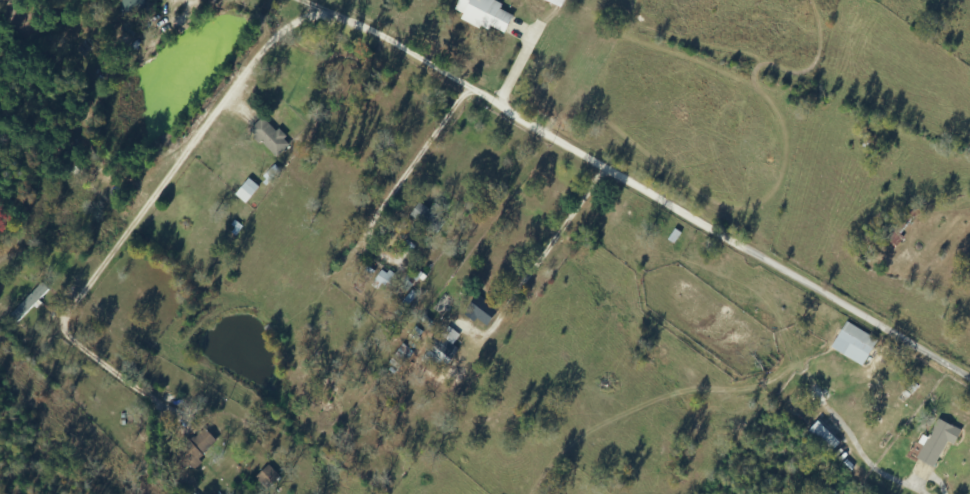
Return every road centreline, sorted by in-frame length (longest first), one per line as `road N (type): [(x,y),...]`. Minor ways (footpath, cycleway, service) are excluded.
road 1 (residential): [(969,381),(306,2)]
road 2 (residential): [(306,2),(100,316)]

